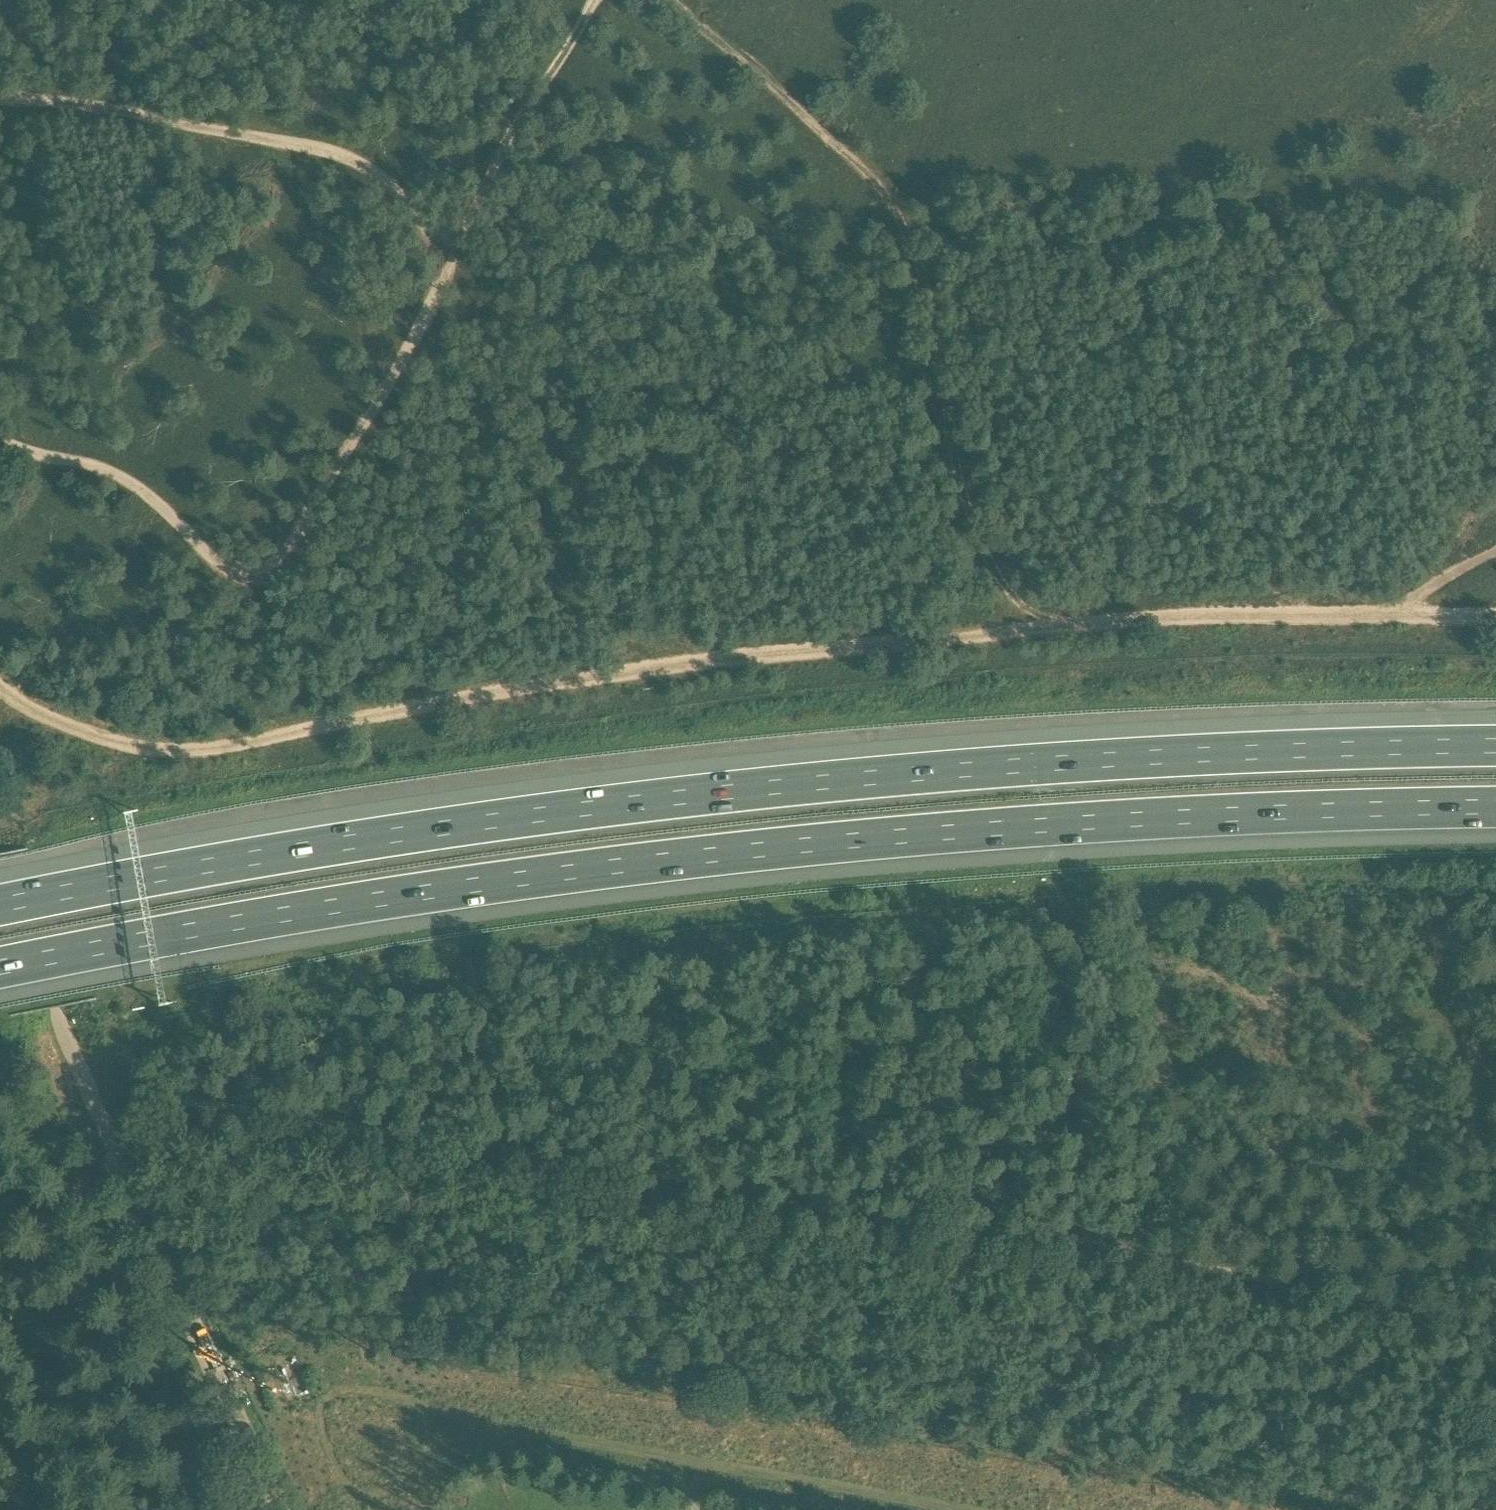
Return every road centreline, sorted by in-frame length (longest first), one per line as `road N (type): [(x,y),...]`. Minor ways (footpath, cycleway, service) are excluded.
road 1 (track): [(0,683),(93,735),(175,750),(438,700),(1028,628),(1247,616),(1495,616)]
road 2 (motorway): [(0,966),(380,898),(779,848),(1250,812),(1495,807)]
road 3 (motorway): [(1495,748),(1244,753),(767,790),(364,841),(0,906)]
road 4 (track): [(1495,1318),(212,1103),(152,1105),(108,1130)]
road 5 (track): [(0,442),(115,473),(154,500),(220,567),(241,576),(262,573),(296,537),(400,363),(507,134),(595,0)]
road 6 (track): [(667,0),(887,193),(930,290),(940,404),(966,512),(1028,628)]
road 7 (track): [(0,100),(113,109),(347,157),(388,179),(445,271)]
road 8 (track): [(127,1168),(288,1509)]
road 9 (track): [(0,896),(108,1130)]
road 10 (track): [(0,1193),(86,1189),(127,1168)]

